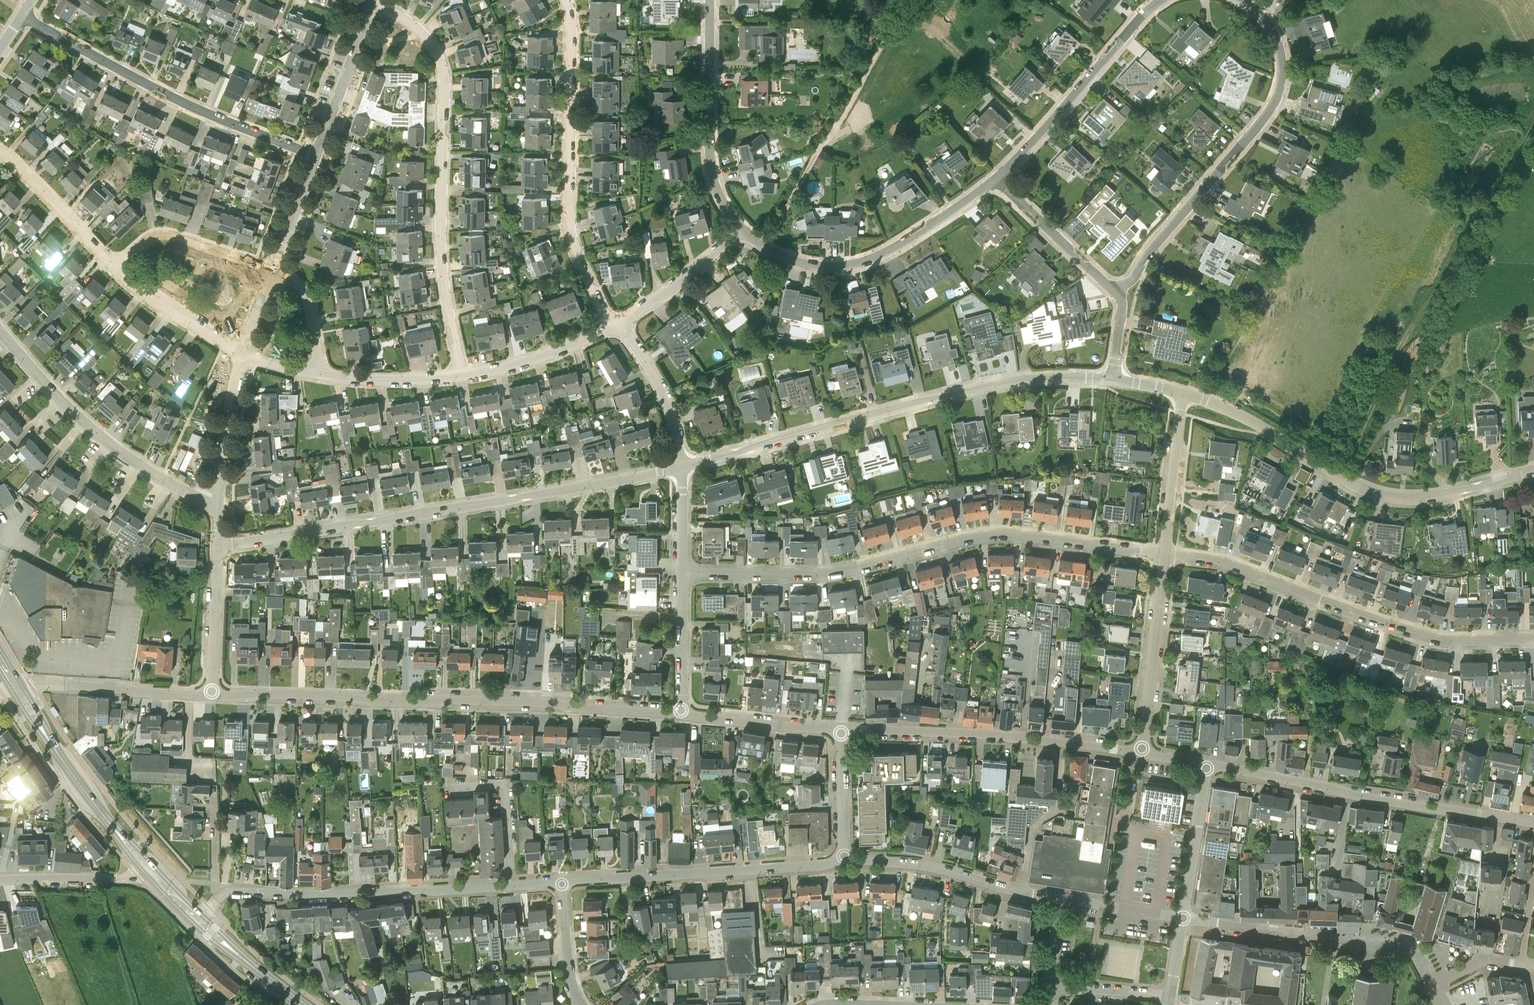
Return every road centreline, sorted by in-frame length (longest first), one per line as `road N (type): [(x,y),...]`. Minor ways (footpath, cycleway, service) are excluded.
road 1 (residential): [(682,576),(823,575),(1009,537),(1164,554)]
road 2 (residential): [(217,545),(682,467)]
road 3 (tertiary): [(682,713),(213,695)]
road 4 (track): [(1341,479),(1397,351),(1531,128),(1531,115),(1503,105)]
road 5 (residential): [(682,467),(950,392),(1107,373)]
road 6 (residential): [(462,375),(437,225),(439,69),(420,32),(368,5)]
road 7 (residential): [(1533,638),(1444,639),(1227,562),(1164,554)]
road 8 (residential): [(1179,389),(1381,494),(1533,472)]
road 9 (residential): [(1116,302),(1126,275),(1267,96),(1261,30),(1233,0)]
road 10 (residential): [(616,325),(568,236),(561,0)]
road 11 (tertiary): [(1533,823),(1207,766)]
road 12 (residential): [(311,159),(17,16)]
road 13 (residential): [(202,915),(232,891),(513,886)]
road 14 (track): [(918,0),(879,46),(766,246)]
road 15 (residential): [(562,881),(845,859)]
road 16 (residential): [(218,505),(89,426),(0,330)]
road 17 (residential): [(1432,985),(1414,952),(1182,918)]
road 18 (residential): [(993,178),(851,263),(789,260),(766,246)]
road 19 (residential): [(1158,0),(993,178)]
road 20 (residential): [(742,229),(711,172),(710,0)]
road 21 (tertiary): [(1061,742),(967,731),(841,732)]
road 22 (residential): [(1142,750),(1164,554)]
road 23 (tertiary): [(213,695),(22,685)]
road 24 (residential): [(845,859),(925,865),(1020,893)]
road 25 (residential): [(1116,302),(993,178)]
road 26 (residential): [(113,269),(159,235),(271,268)]
road 27 (residential): [(1020,893),(1031,828),(1061,805),(1061,742)]
road 28 (residential): [(1164,554),(1179,389)]
road 29 (residential): [(311,159),(368,5)]
road 30 (residential): [(616,325),(531,360),(462,375)]
road 31 (residential): [(113,269),(44,190),(0,154)]
road 32 (tertiary): [(841,732),(682,713)]
road 33 (residential): [(682,467),(665,399),(616,325)]
road 34 (residential): [(616,325),(742,229)]
road 35 (residential): [(239,358),(113,269)]
road 36 (tertiary): [(1182,918),(1207,766)]
road 37 (residential): [(513,886),(500,784),(449,787)]
road 38 (residential): [(213,695),(217,545)]
road 39 (residential): [(218,505),(239,358)]
road 40 (residential): [(462,375),(316,375)]
road 41 (residential): [(142,870),(124,878),(0,880)]
road 42 (residential): [(682,713),(682,576)]
road 43 (primary): [(202,915),(108,821)]
road 44 (residential): [(845,859),(841,732)]
road 45 (residential): [(584,1004),(573,977),(562,881)]
road 46 (residential): [(316,375),(306,302),(271,268)]
road 47 (residential): [(1062,899),(1182,918)]

